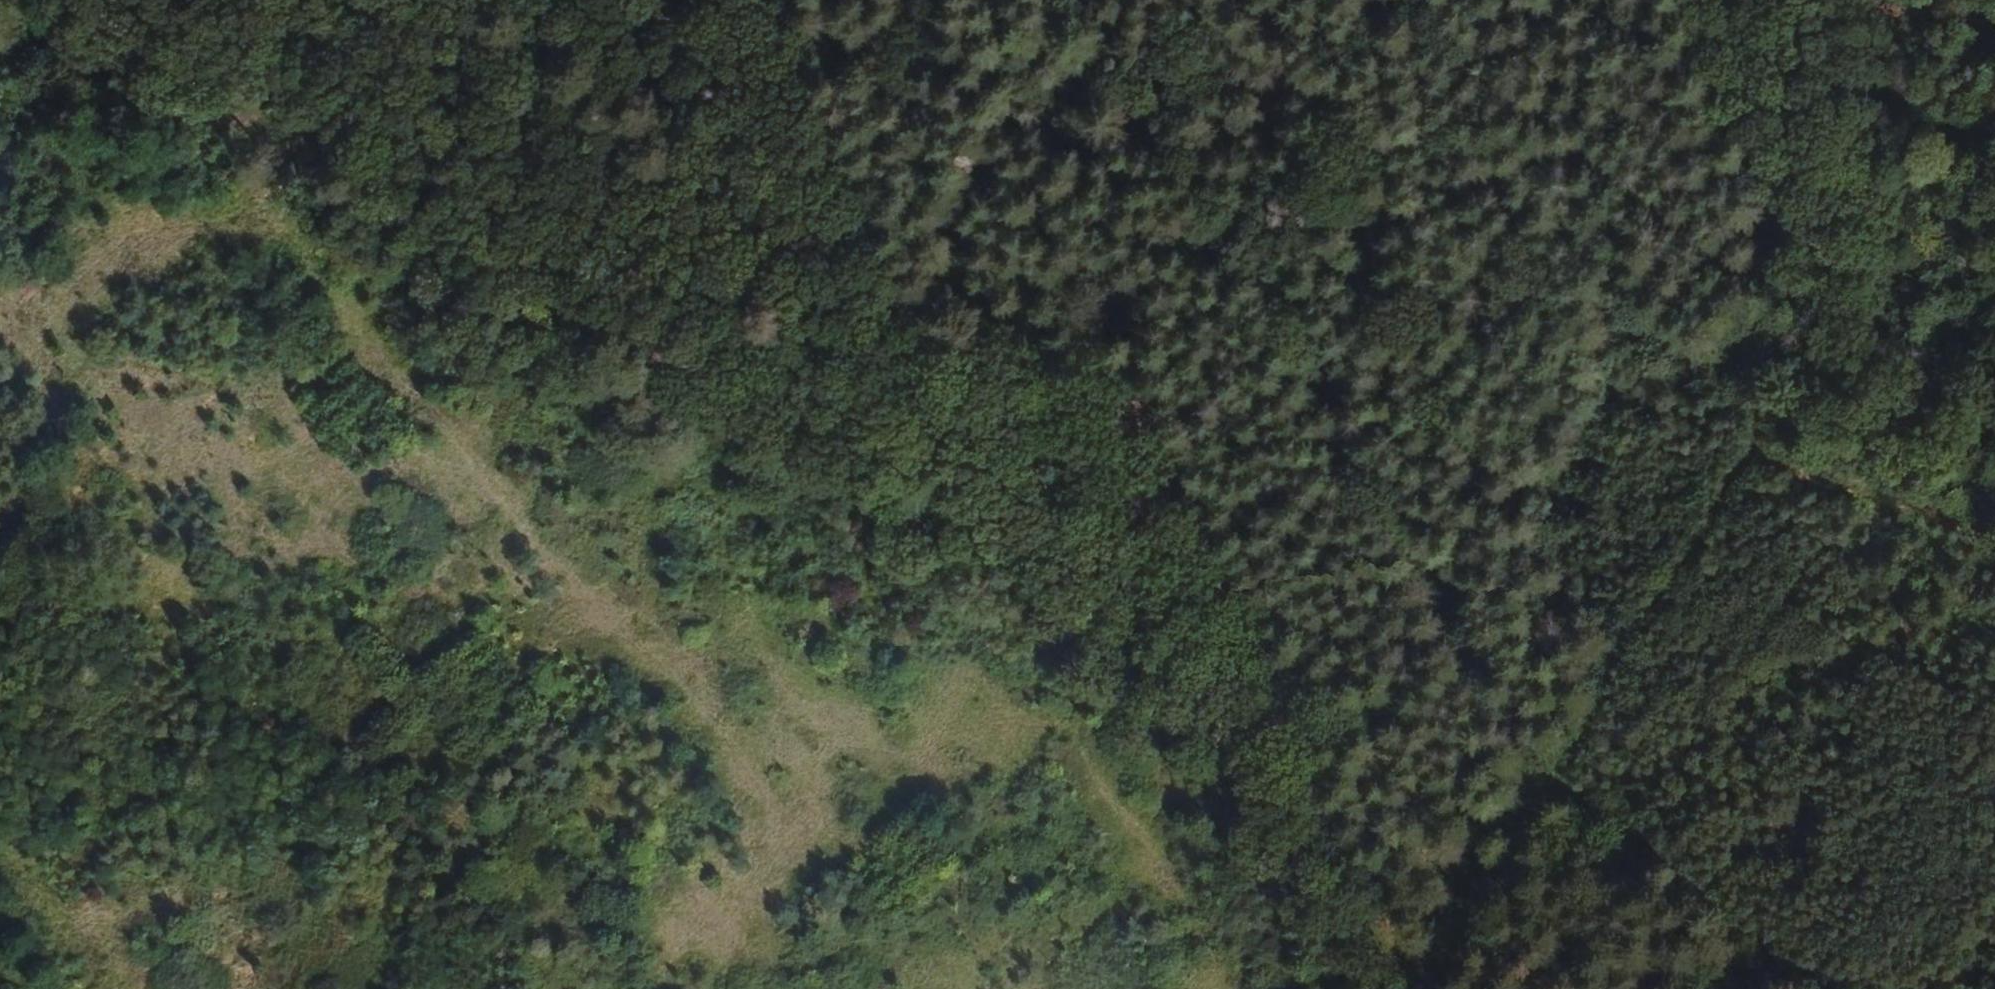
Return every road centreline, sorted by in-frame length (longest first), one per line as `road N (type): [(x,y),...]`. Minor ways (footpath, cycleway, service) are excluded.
road 1 (track): [(776,0),(882,234),(918,292),(1096,364),(1136,398),(1427,988)]
road 2 (track): [(1874,988),(1571,761)]
road 3 (track): [(1994,562),(1741,420)]

